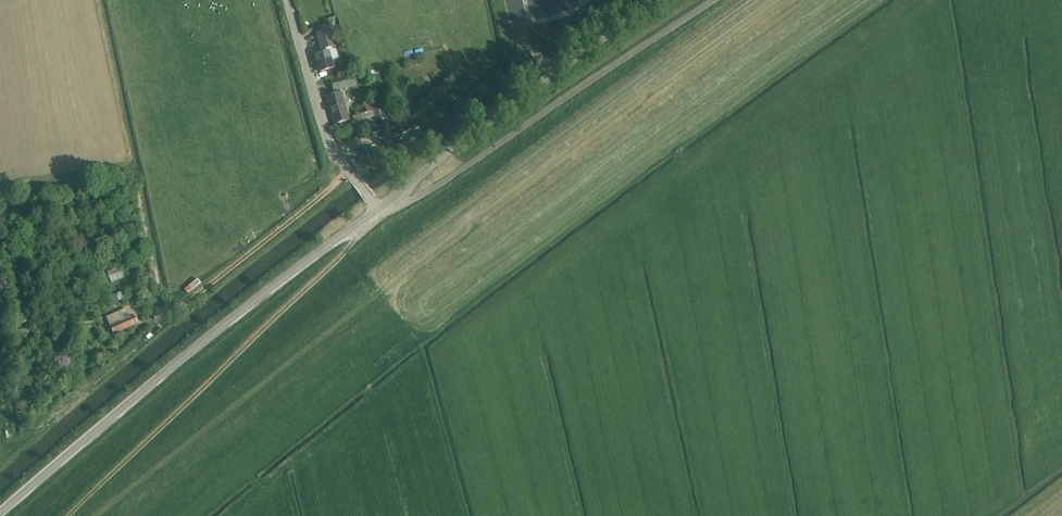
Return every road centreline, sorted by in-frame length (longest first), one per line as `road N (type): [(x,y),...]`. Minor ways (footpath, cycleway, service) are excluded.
road 1 (unclassified): [(0,512),(268,290),(383,207)]
road 2 (unclassified): [(383,207),(430,191),(725,0)]
road 3 (unclassified): [(383,207),(658,0)]
road 4 (unclassified): [(383,207),(325,130),(289,0)]

